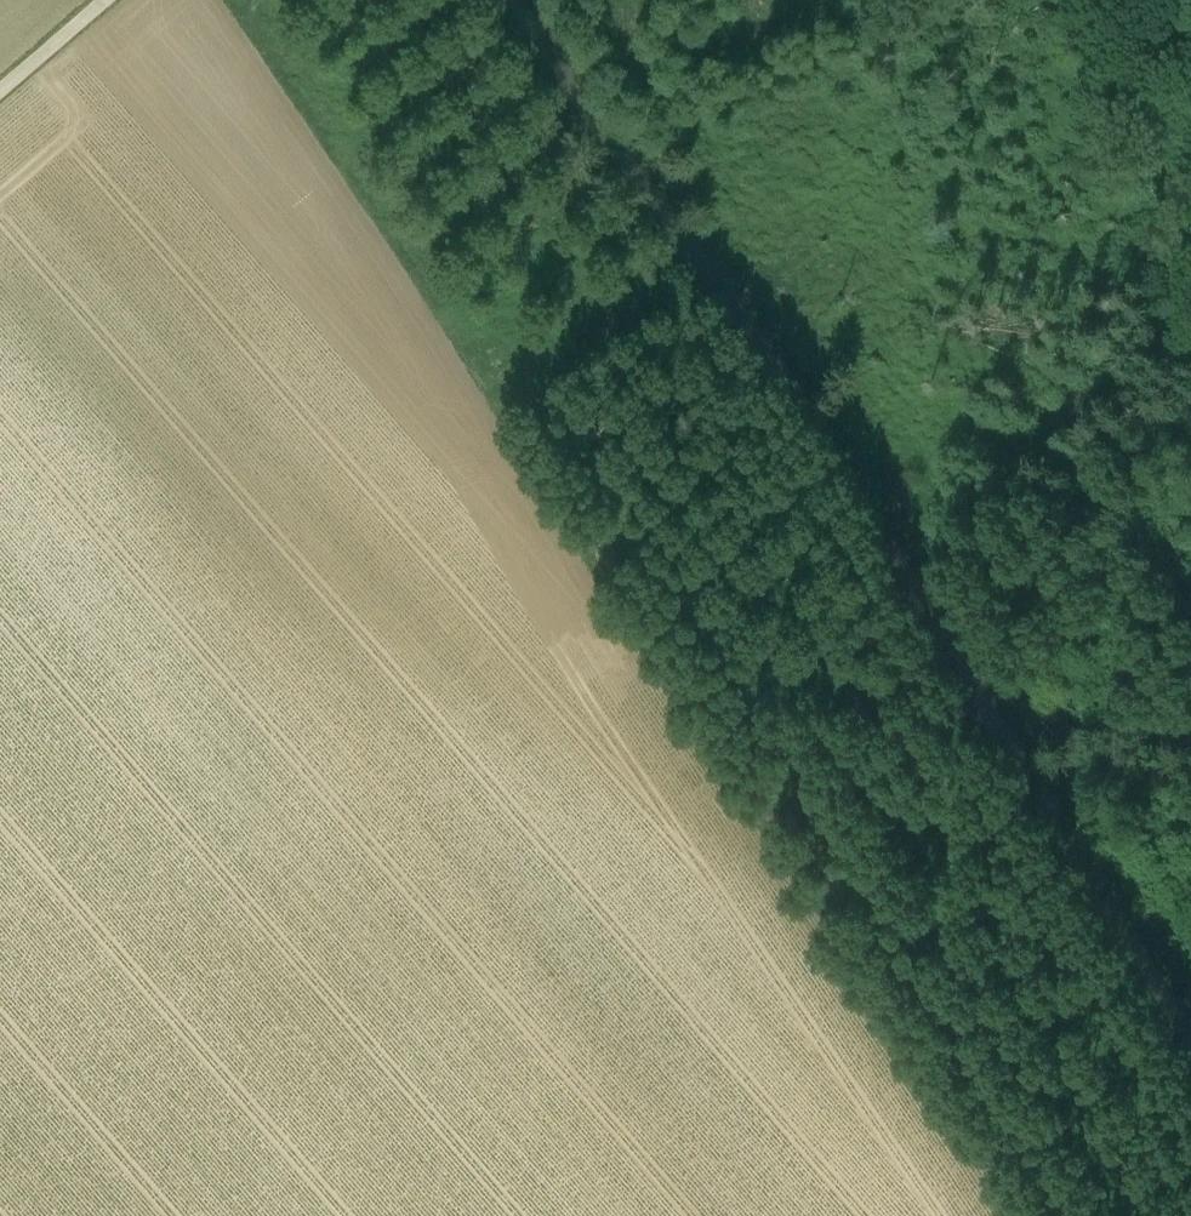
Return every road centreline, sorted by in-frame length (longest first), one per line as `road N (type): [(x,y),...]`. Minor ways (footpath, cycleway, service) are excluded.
road 1 (unclassified): [(107,0),(0,93)]

